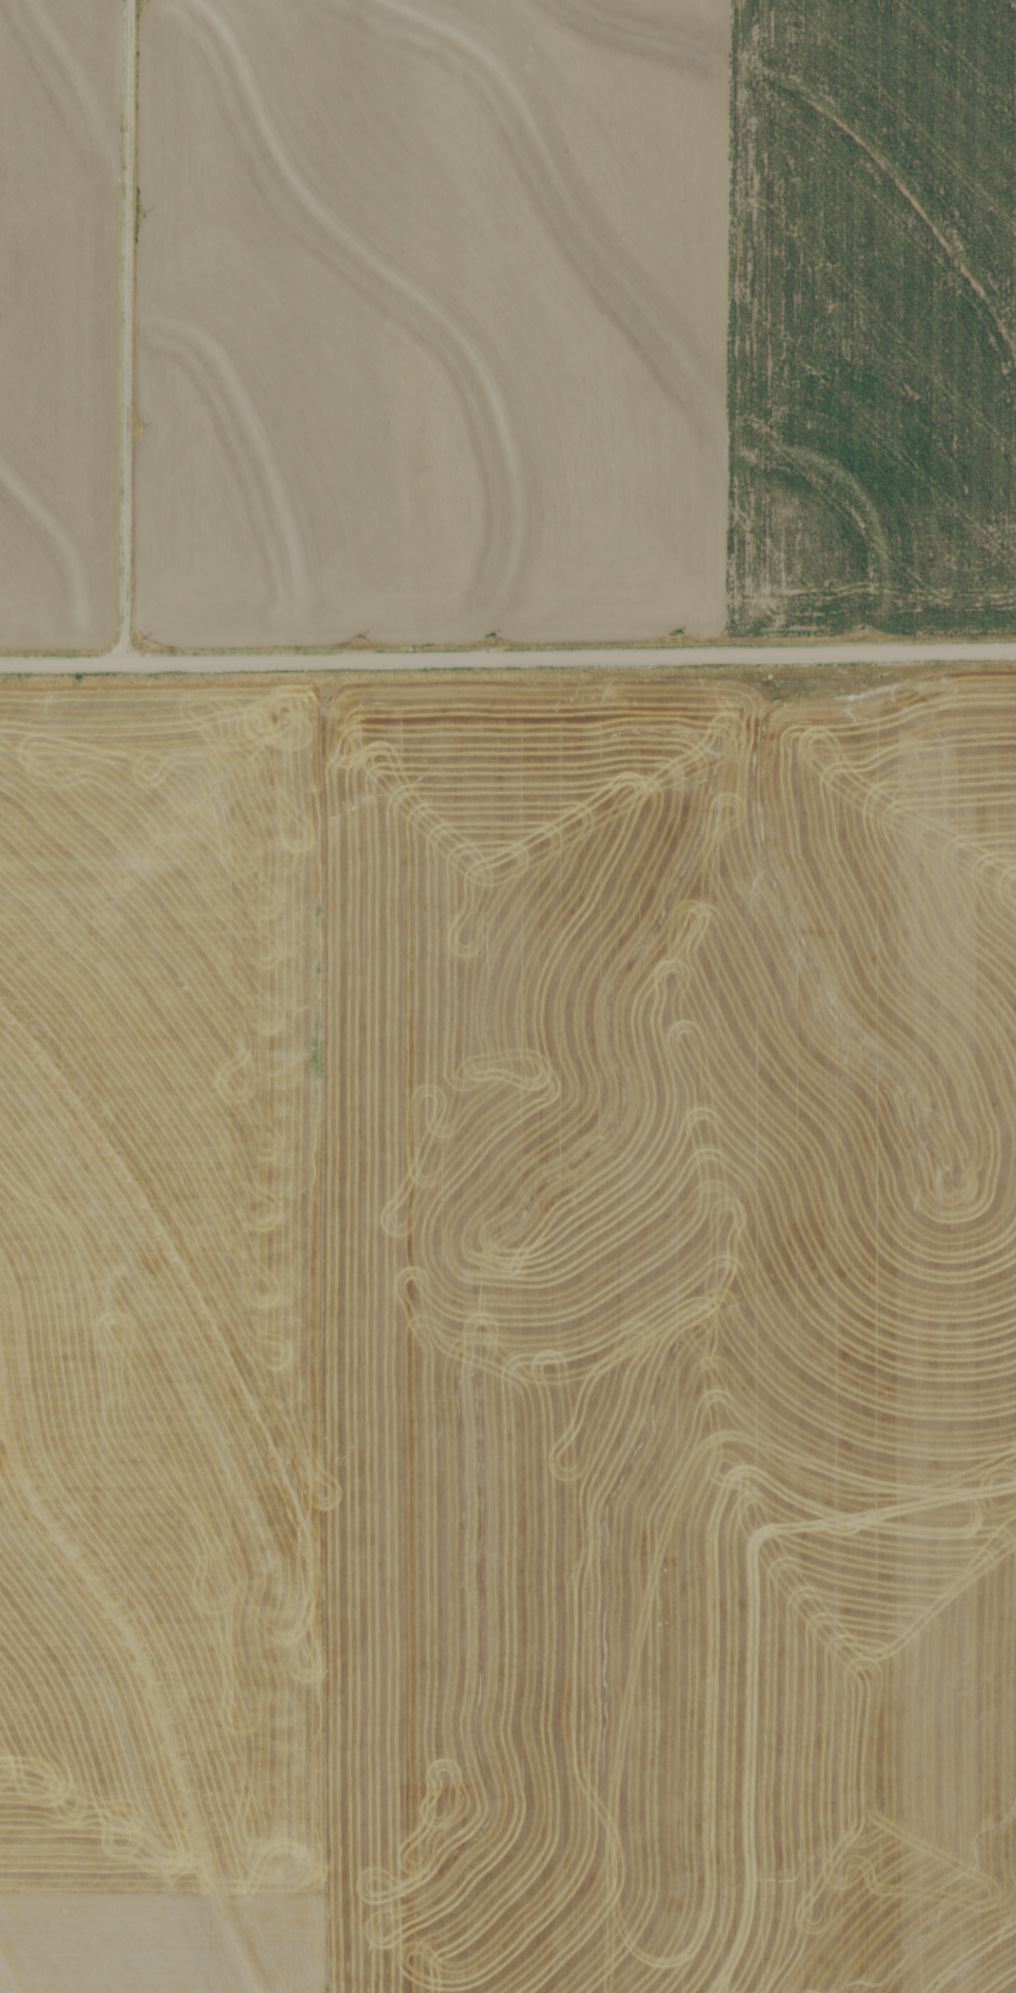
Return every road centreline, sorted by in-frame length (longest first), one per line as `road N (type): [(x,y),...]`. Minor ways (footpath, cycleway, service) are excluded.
road 1 (residential): [(1015,651),(0,666)]

